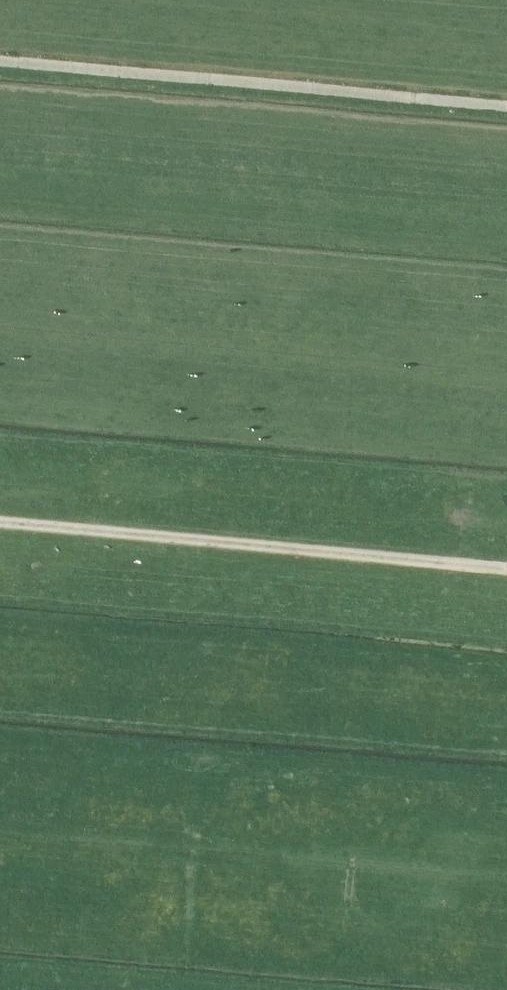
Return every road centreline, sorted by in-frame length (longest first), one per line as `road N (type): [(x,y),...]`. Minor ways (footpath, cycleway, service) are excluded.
road 1 (track): [(0,525),(506,570)]
road 2 (track): [(506,101),(0,58)]

